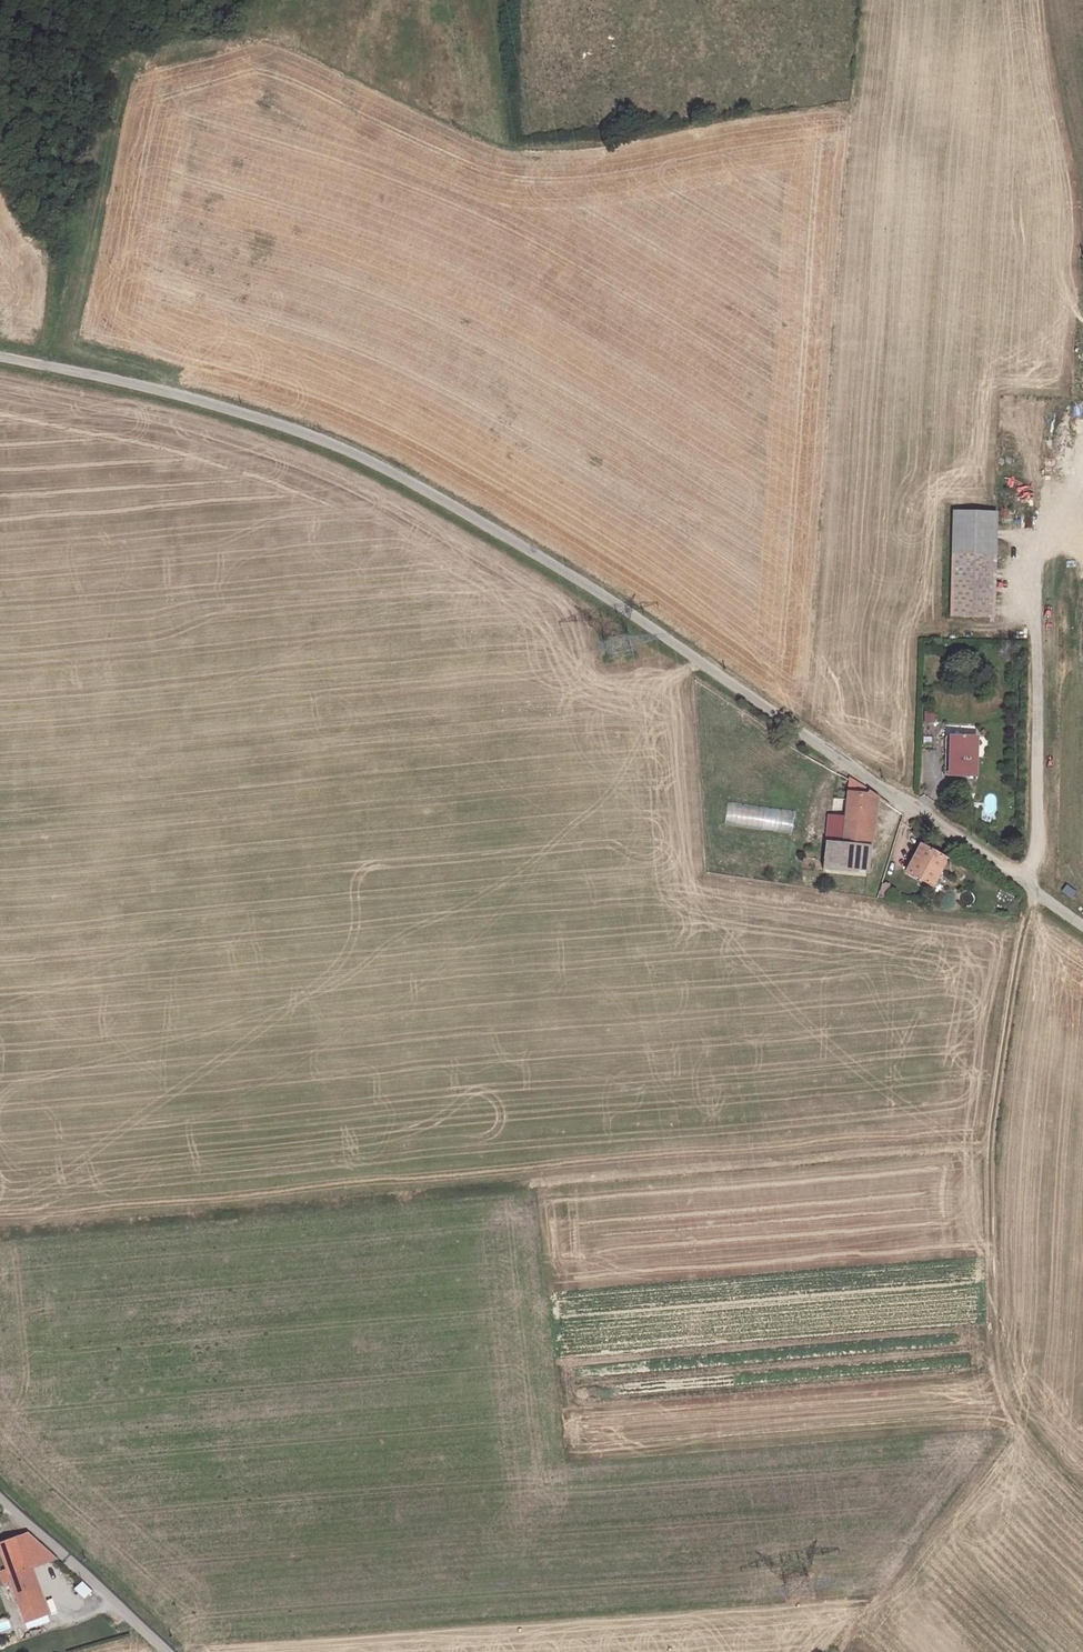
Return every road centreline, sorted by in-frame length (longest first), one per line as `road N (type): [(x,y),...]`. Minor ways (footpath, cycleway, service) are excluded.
road 1 (unclassified): [(1082,930),(1023,878),(668,637),(389,470),(311,434),(190,397),(0,356)]
road 2 (track): [(1023,878),(1036,848),(1037,524),(1070,425),(1082,412)]
road 3 (unclassified): [(166,1651),(0,1498)]

